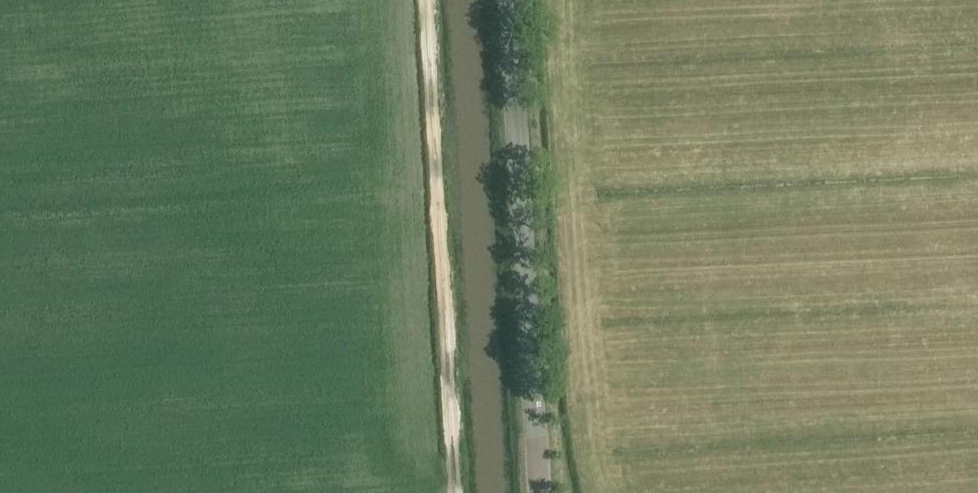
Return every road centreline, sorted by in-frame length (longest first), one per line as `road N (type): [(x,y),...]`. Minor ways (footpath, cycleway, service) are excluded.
road 1 (tertiary): [(539,492),(509,0)]
road 2 (track): [(454,492),(427,0)]

